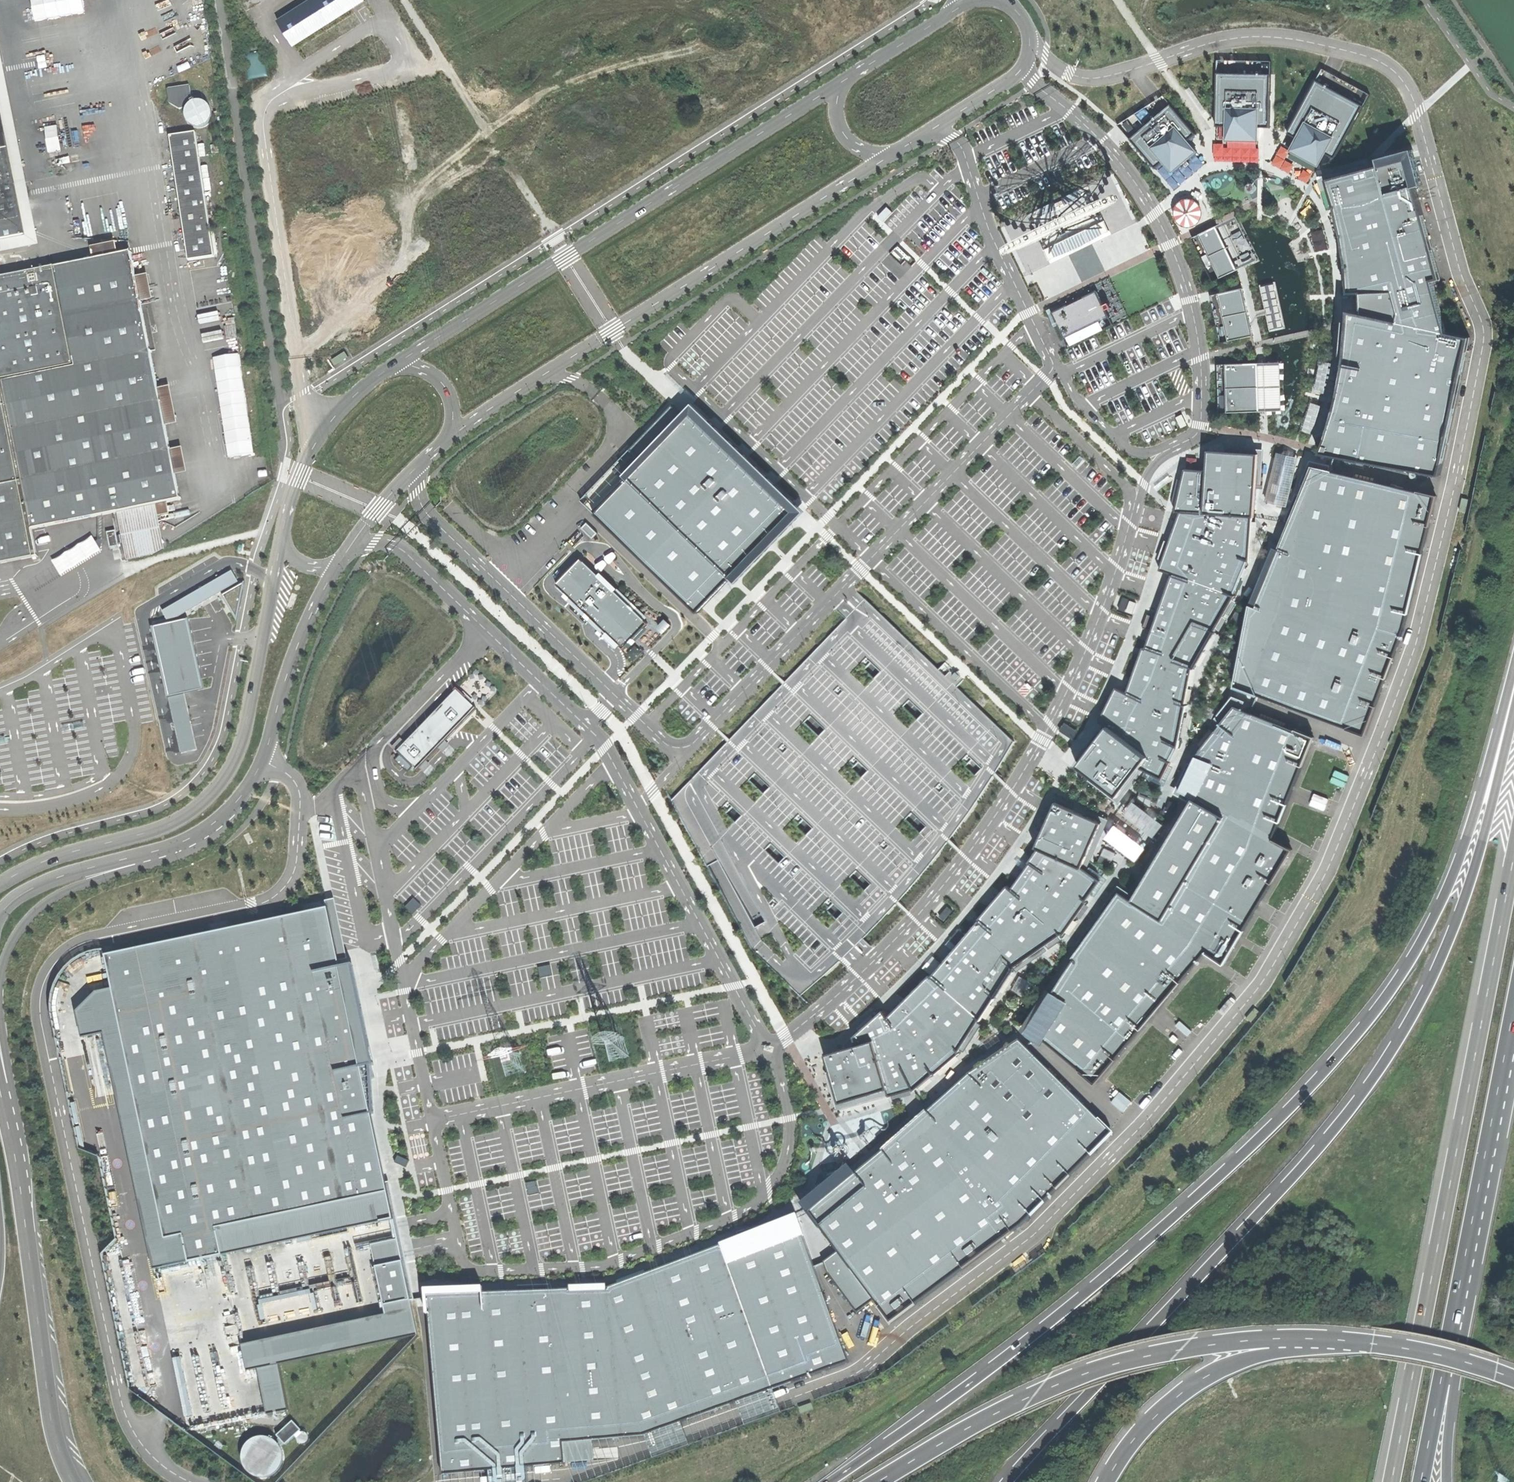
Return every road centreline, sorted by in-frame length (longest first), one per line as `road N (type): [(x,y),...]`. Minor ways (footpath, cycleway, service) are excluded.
road 1 (motorway): [(1513,672),(1444,899),(1424,941),(1345,1048),(1235,1162),(1069,1306),(830,1481)]
road 2 (motorway): [(1513,721),(1468,893),(1442,962),(1382,1070),(1267,1208),(1009,1481)]
road 3 (trunk): [(1513,863),(1393,1481)]
road 4 (tertiary): [(859,71),(385,372)]
road 5 (tertiary): [(440,446),(905,148)]
road 6 (tertiary): [(283,530),(242,735),(213,790),(162,828),(61,855),(0,884)]
road 7 (primary): [(1355,1342),(1258,1340),(1124,1363),(995,1413),(880,1481)]
road 8 (motorway): [(1442,1378),(1513,1006)]
road 9 (tertiary): [(160,850),(221,819),(254,778),(295,650),(341,560)]
road 10 (tertiary): [(75,1481),(51,1412),(14,1155)]
road 11 (trunk): [(1355,1342),(1220,1368),(1144,1427),(1105,1481)]
road 12 (tertiary): [(0,975),(16,935),(39,909),(145,864),(160,850)]
road 13 (tertiary): [(905,148),(1021,69),(1029,36),(1012,6)]
road 14 (tertiary): [(385,372),(314,446),(283,530)]
road 15 (tertiary): [(0,914),(41,884),(160,850)]
road 16 (primary): [(1513,1379),(1355,1342)]
road 17 (tertiary): [(341,560),(440,446)]
road 18 (tertiary): [(859,71),(839,94),(843,133),(866,152),(905,148)]
road 19 (tertiary): [(14,1155),(0,1022)]
road 20 (tertiary): [(440,446),(453,418),(446,388),(414,367),(385,372)]

